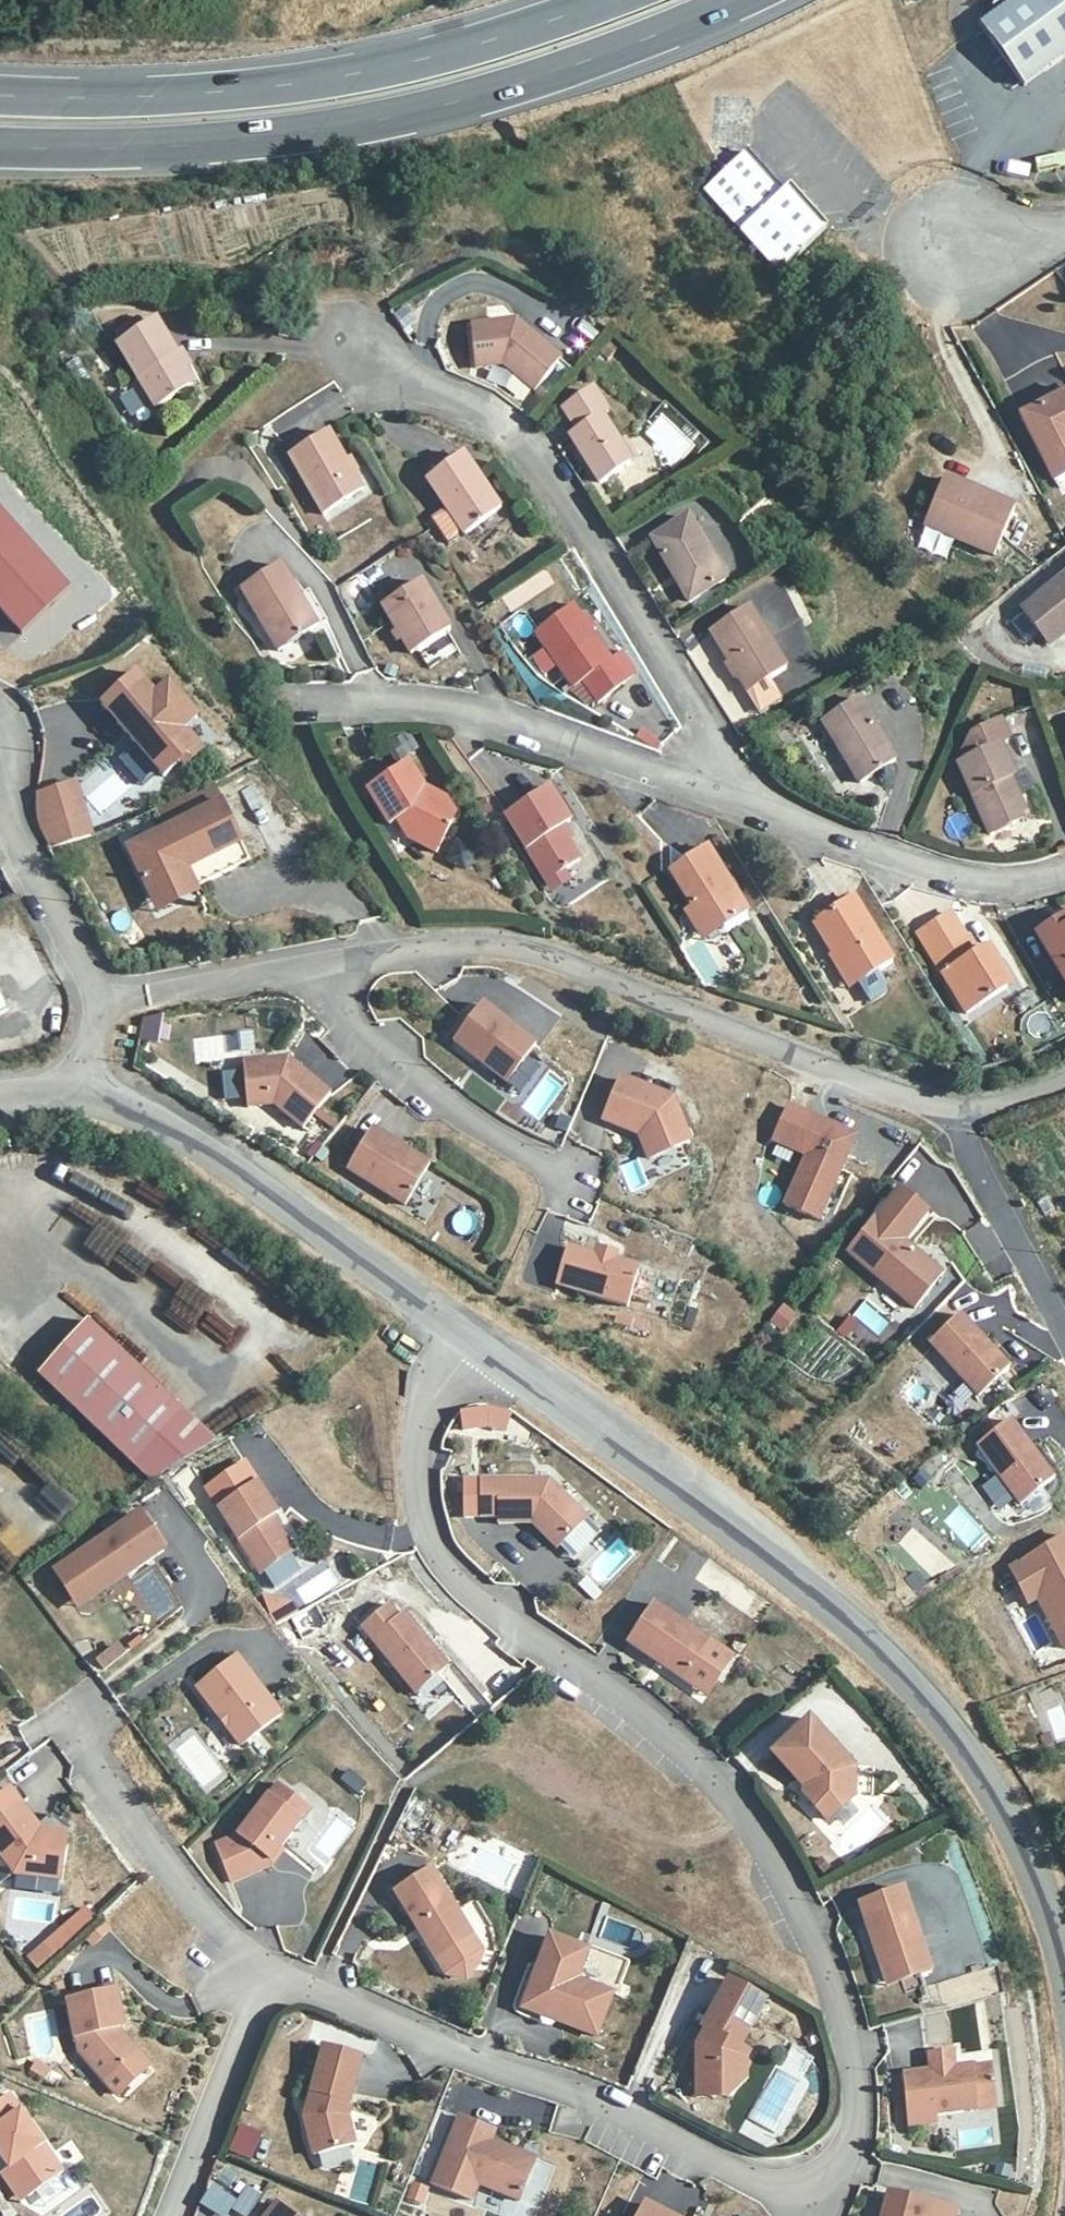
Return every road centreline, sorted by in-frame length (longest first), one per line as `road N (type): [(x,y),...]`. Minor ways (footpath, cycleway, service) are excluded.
road 1 (residential): [(479,1342),(427,1412),(420,1440),(429,1530),(467,1591),(685,1749),(759,1832),(829,1976),(852,2047),(856,2118),(845,2154),(835,2177),(815,2190),(786,2188),(597,2099),(274,1983)]
road 2 (residential): [(479,1342),(755,1544),(938,1707),(1017,1821),(1064,1959)]
road 3 (trunk): [(0,145),(215,143),(434,109),(547,80),(752,0)]
road 4 (residential): [(335,961),(450,947),(577,962),(920,1102),(953,1107)]
road 5 (trunk): [(618,0),(468,53),(246,91),(0,96)]
road 6 (residential): [(742,803),(705,729),(524,437),(485,408),(362,360)]
road 7 (residential): [(290,699),(467,712),(742,803)]
road 8 (residential): [(88,1091),(140,1112),(479,1342)]
road 9 (residential): [(742,803),(946,873),(1000,885),(1064,877)]
road 10 (residential): [(80,1726),(98,1773),(198,1909),(274,1983)]
road 11 (residential): [(335,961),(367,1033),(560,1175)]
road 12 (residential): [(274,1983),(256,1999),(171,2215)]
road 13 (residential): [(1064,1331),(953,1107)]
road 14 (residential): [(104,1011),(335,961)]
road 15 (residential): [(0,803),(104,1011)]

